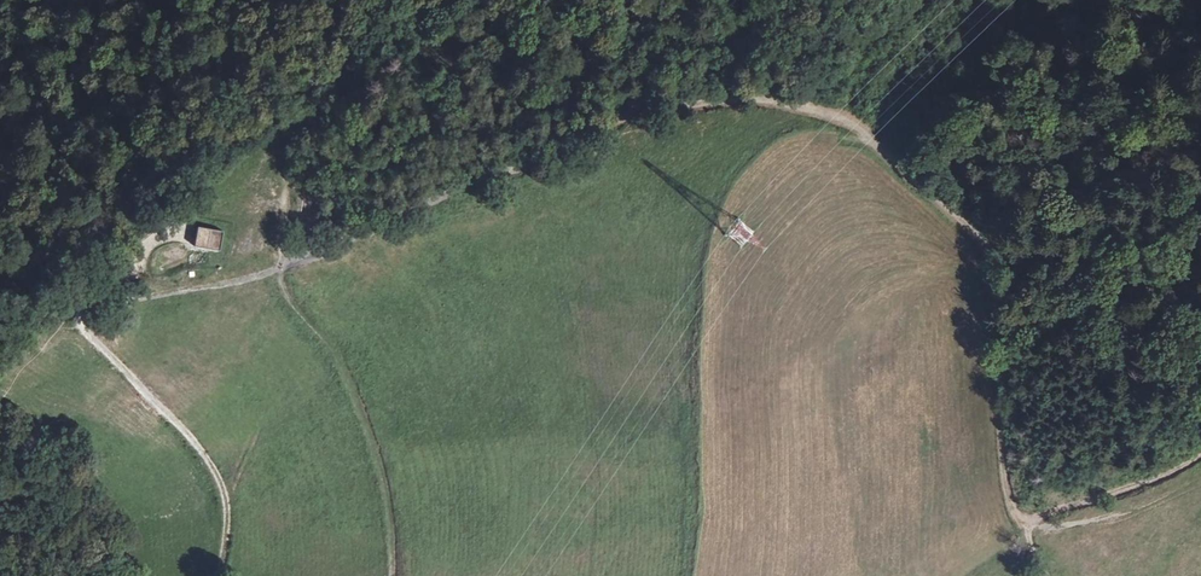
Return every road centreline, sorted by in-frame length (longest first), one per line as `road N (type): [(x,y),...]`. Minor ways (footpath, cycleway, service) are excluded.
road 1 (track): [(1019,524),(1002,474),(1001,344),(984,243),(857,126),(753,100),(628,120),(354,238)]
road 2 (track): [(218,575),(226,520),(215,476),(189,437),(70,313),(278,270)]
road 3 (track): [(278,270),(349,383),(386,497),(391,575)]
road 4 (track): [(408,0),(312,96),(287,148),(278,270)]
road 5 (track): [(1001,344),(1037,303),(1200,221)]
road 6 (track): [(1019,524),(1200,457)]

